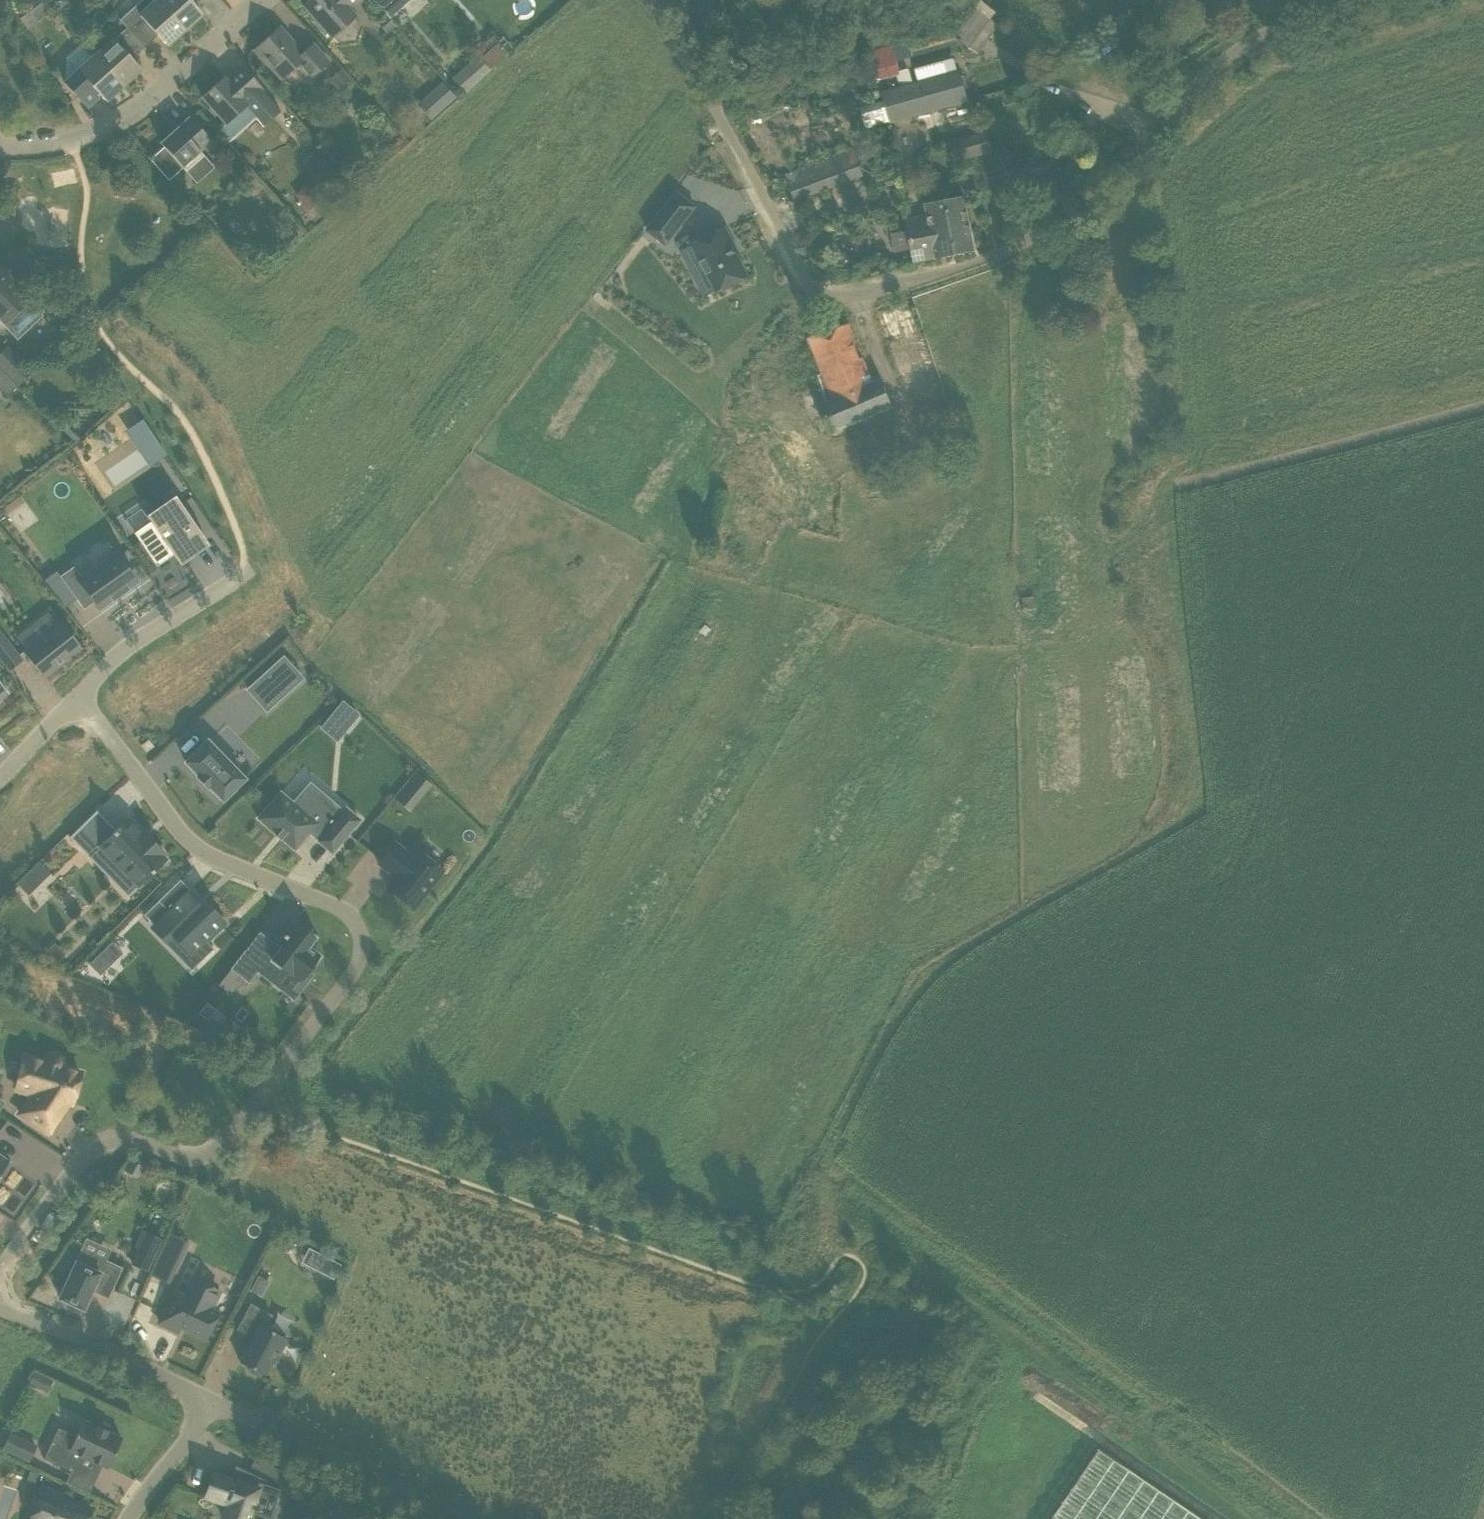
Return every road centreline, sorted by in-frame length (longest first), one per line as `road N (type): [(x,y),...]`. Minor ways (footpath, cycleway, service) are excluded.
road 1 (unclassified): [(647,0),(806,279),(846,295),(963,268),(1017,246),(1111,177),(1227,59),(1261,34),(1355,0)]
road 2 (residential): [(0,1274),(96,1147),(113,1140),(197,1161),(221,1152),(271,1102),(372,960),(357,923),(192,841),(76,697)]
road 3 (track): [(829,1243),(807,1278),(765,1281),(271,1102)]
road 4 (residential): [(0,144),(71,140),(108,127),(141,108),(261,0)]
road 5 (residential): [(0,1307),(209,1400)]
road 6 (residential): [(249,570),(137,641),(76,697)]
road 7 (residential): [(209,1400),(130,1518)]

